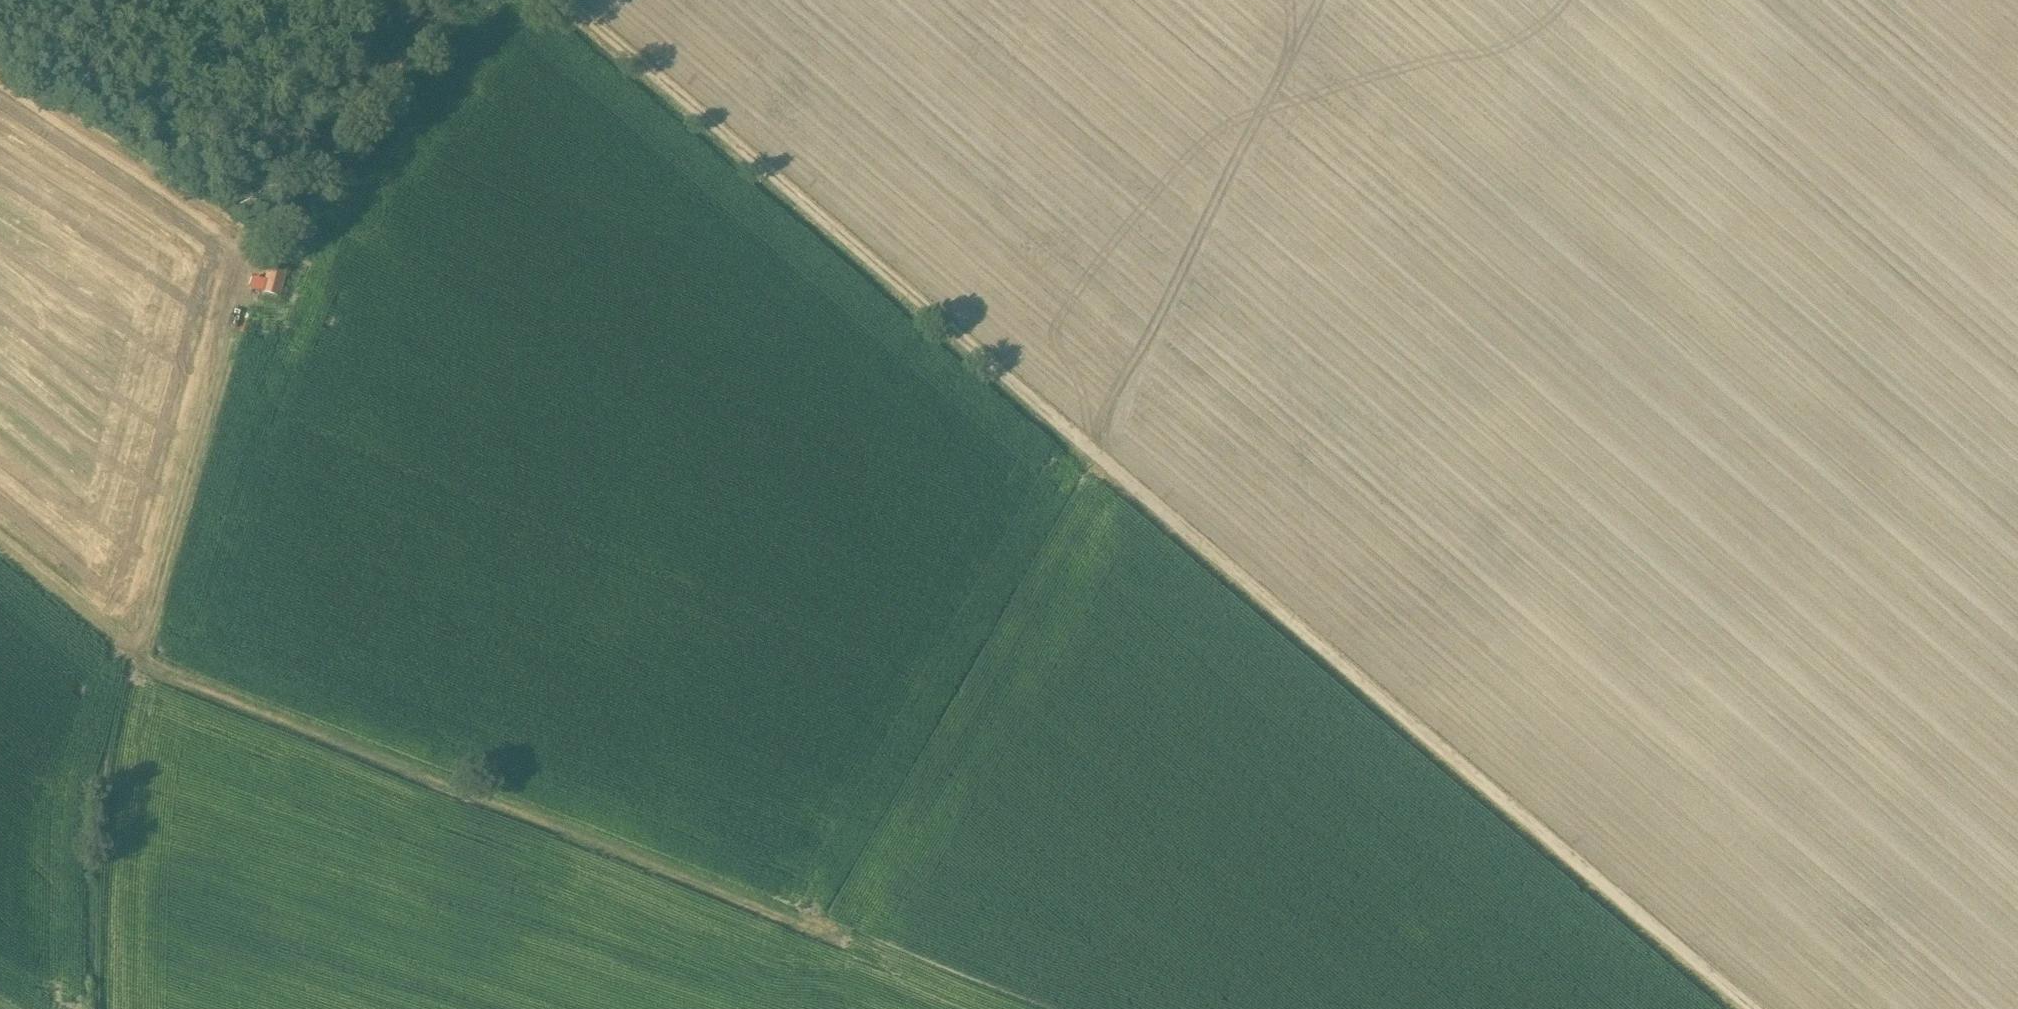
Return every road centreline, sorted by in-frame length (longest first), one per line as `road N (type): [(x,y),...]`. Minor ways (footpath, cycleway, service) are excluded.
road 1 (track): [(557,0),(1742,1008)]
road 2 (track): [(0,544),(135,652),(260,232),(447,0)]
road 3 (track): [(135,652),(851,940)]

